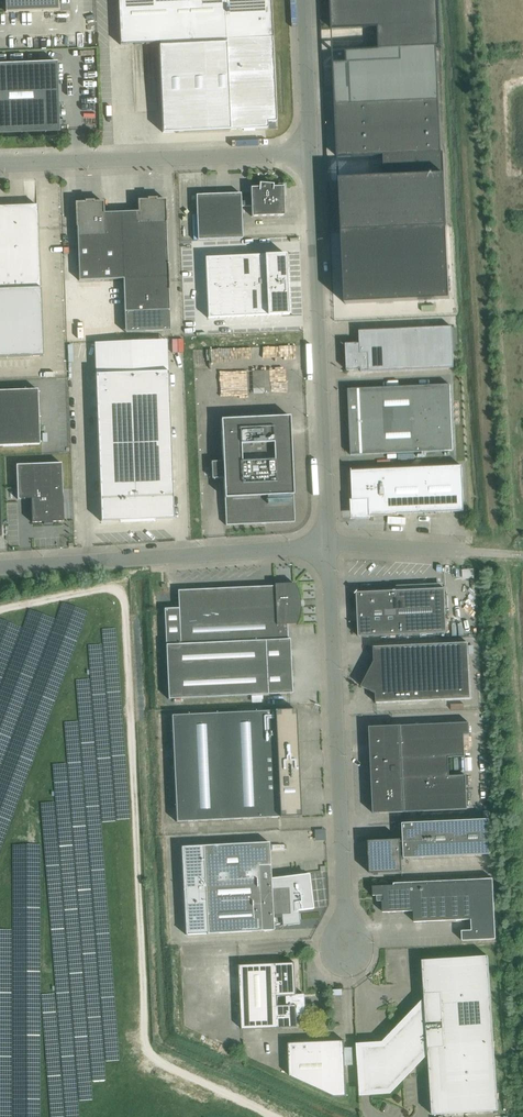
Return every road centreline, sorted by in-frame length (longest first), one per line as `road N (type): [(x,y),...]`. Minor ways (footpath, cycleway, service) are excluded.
road 1 (unclassified): [(346,953),(327,544)]
road 2 (unclassified): [(327,544),(310,151)]
road 3 (unclassified): [(0,566),(327,544)]
road 4 (unclassified): [(0,164),(310,151)]
road 5 (unclassified): [(522,555),(327,544)]
road 6 (unclassified): [(310,151),(303,0)]

